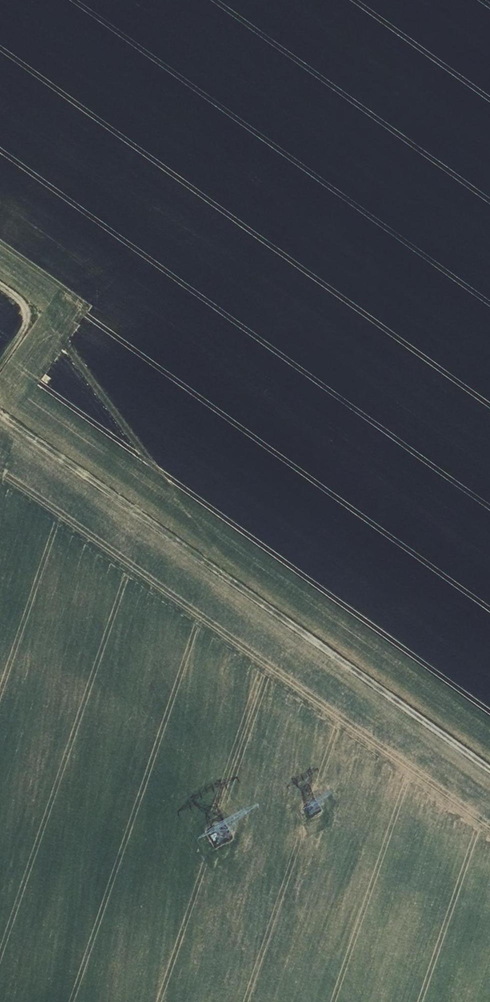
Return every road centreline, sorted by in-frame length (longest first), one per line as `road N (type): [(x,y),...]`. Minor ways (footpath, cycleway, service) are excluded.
road 1 (track): [(0,415),(489,773)]

